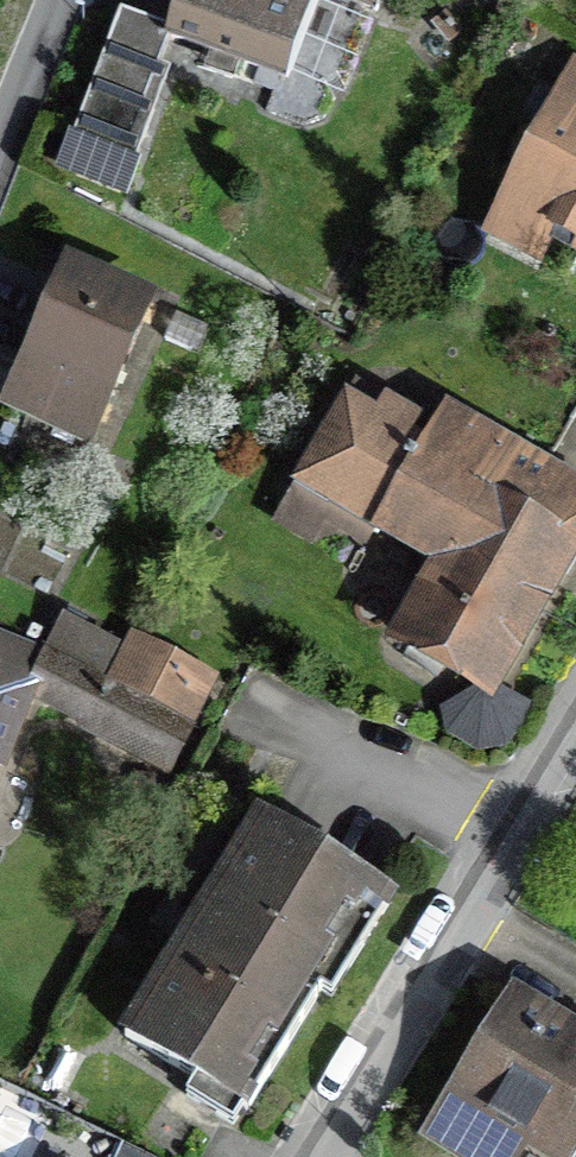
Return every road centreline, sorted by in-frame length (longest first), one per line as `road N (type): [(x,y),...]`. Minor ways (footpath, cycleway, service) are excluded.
road 1 (residential): [(325,1156),(575,737)]
road 2 (residential): [(63,0),(0,156)]

